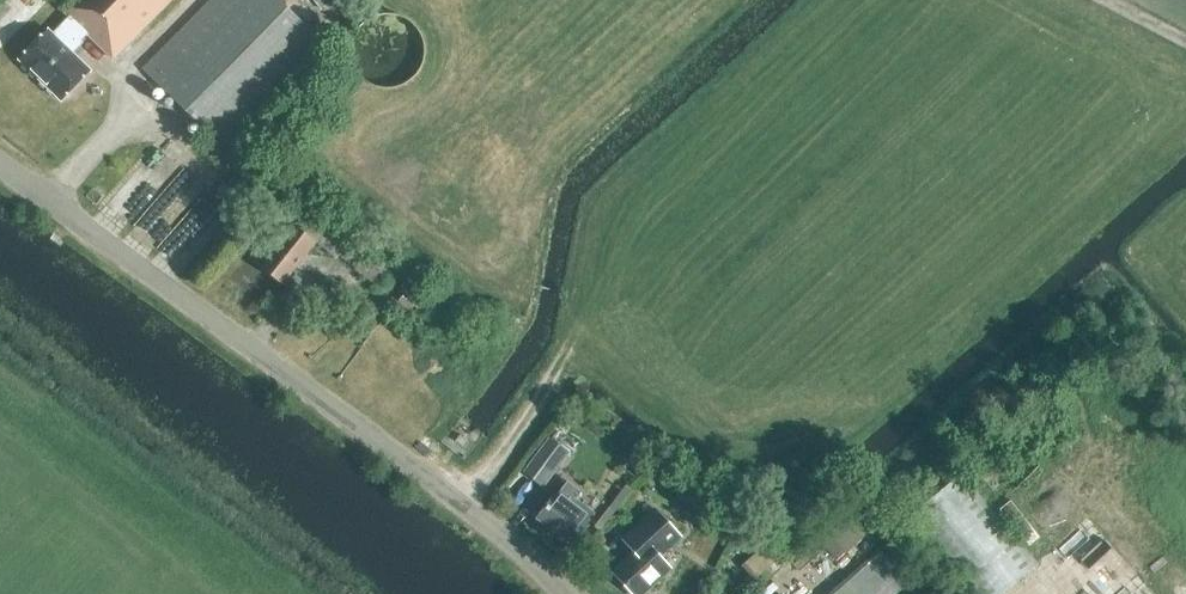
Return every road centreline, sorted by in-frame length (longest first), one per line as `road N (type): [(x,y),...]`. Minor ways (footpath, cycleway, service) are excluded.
road 1 (tertiary): [(568,593),(541,561),(478,513),(0,162)]

